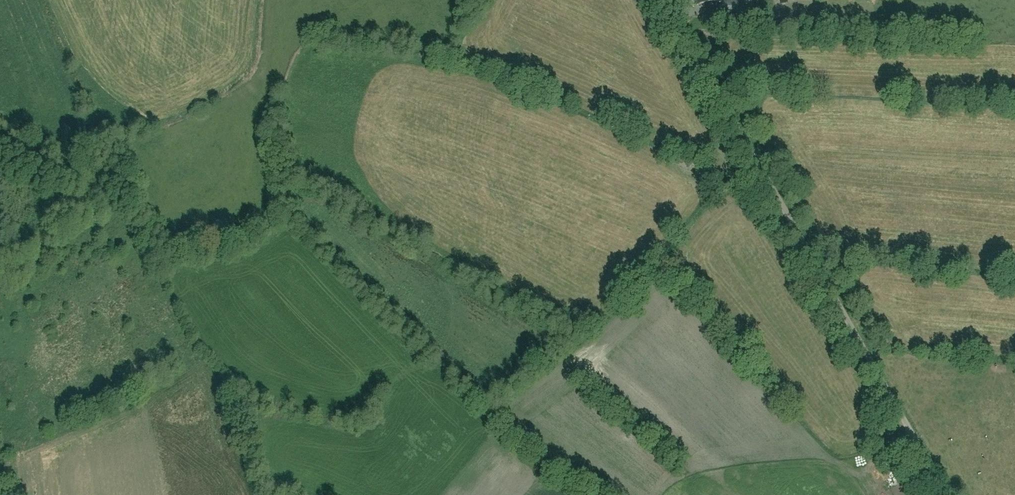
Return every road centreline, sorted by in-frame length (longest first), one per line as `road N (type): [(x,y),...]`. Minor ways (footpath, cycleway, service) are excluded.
road 1 (residential): [(950,494),(662,0)]

